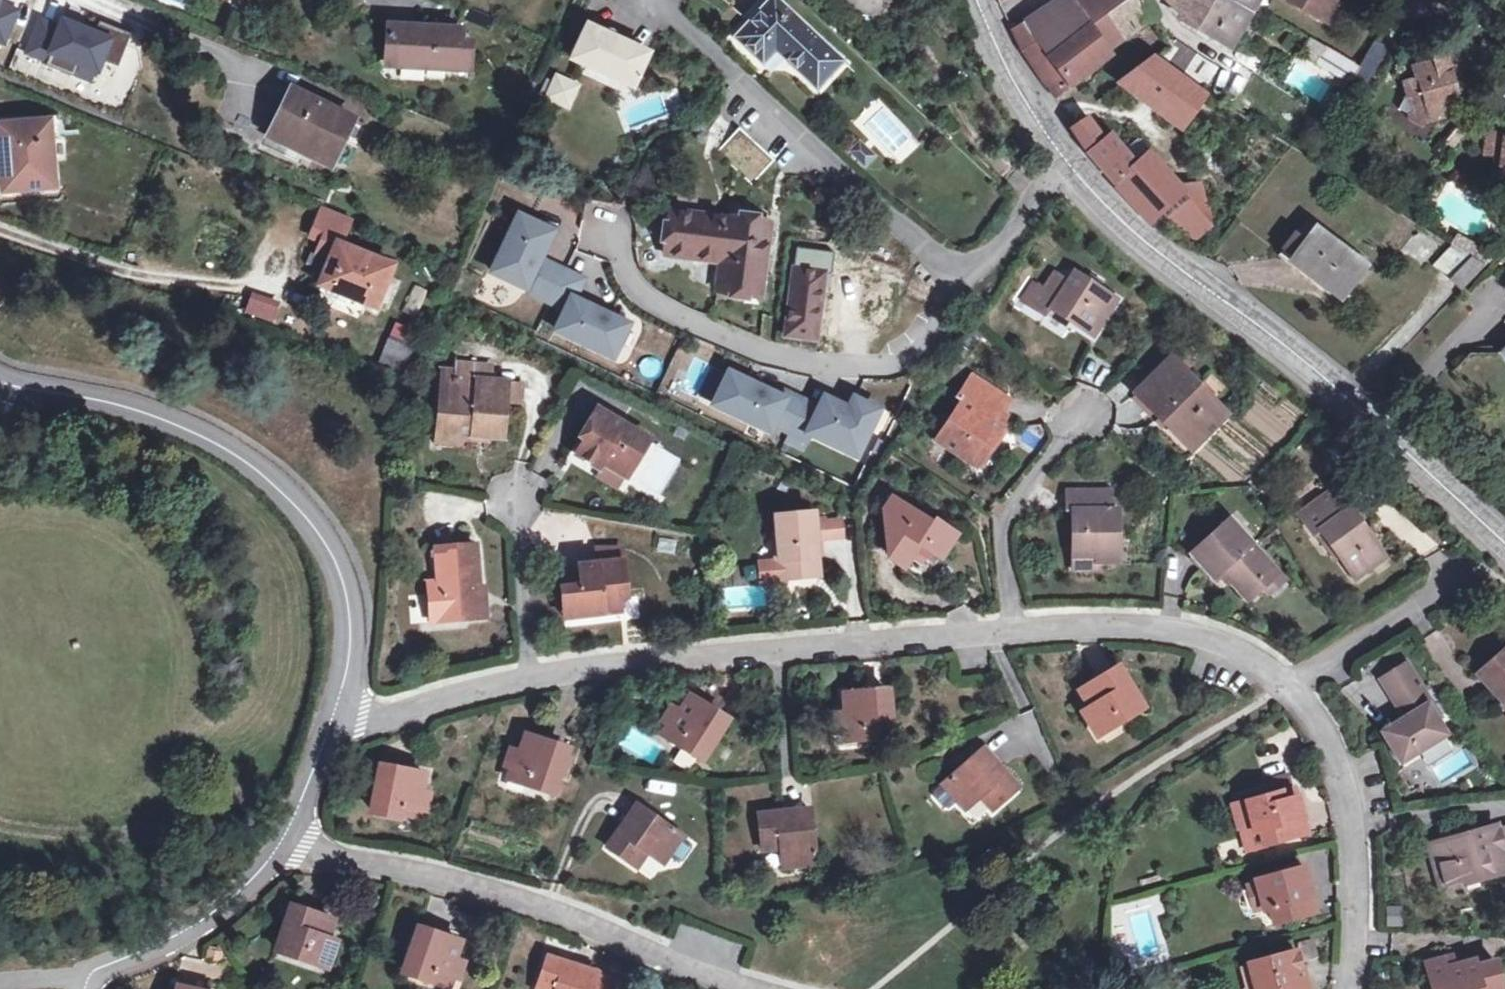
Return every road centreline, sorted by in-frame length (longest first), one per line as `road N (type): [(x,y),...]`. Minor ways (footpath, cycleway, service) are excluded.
road 1 (residential): [(1295,683),(1222,641),(1173,628),(1012,629),(532,676)]
road 2 (tertiary): [(1071,162),(1166,255),(1366,410),(1504,541)]
road 3 (residential): [(337,716),(352,652),(349,588),(317,527),(272,477),(205,435),(0,370)]
road 4 (residential): [(741,988),(536,908),(289,843)]
road 5 (residential): [(954,269),(958,295),(923,350),(873,368),(797,358),(672,313),(640,284),(608,232)]
road 6 (residential): [(655,0),(937,263),(954,269)]
road 7 (residential): [(1350,988),(1361,902),(1357,811),(1344,755),(1295,683)]
road 8 (residential): [(91,975),(196,937),(247,894),(289,843)]
road 9 (residential): [(1295,683),(1467,571)]
road 10 (residential): [(532,676),(337,716)]
road 11 (tertiary): [(977,0),(1007,71),(1071,162)]
road 12 (residential): [(532,676),(515,499)]
road 13 (residential): [(954,269),(990,258),(1045,181),(1071,162)]
road 14 (residential): [(289,843),(337,716)]

